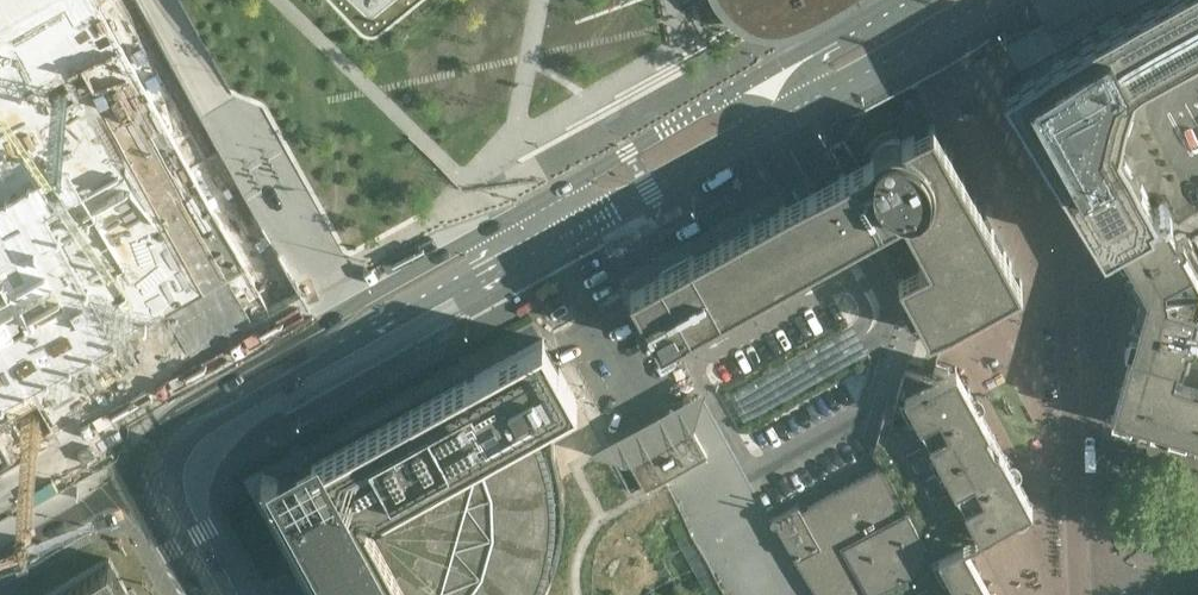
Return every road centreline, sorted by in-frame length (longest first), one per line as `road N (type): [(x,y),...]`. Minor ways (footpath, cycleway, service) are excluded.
road 1 (tertiary): [(905,0),(150,415),(130,445),(138,491)]
road 2 (tertiary): [(190,457),(211,433),(989,0)]
road 3 (unclassified): [(0,563),(138,491)]
road 4 (tertiary): [(239,594),(184,492),(190,457)]

